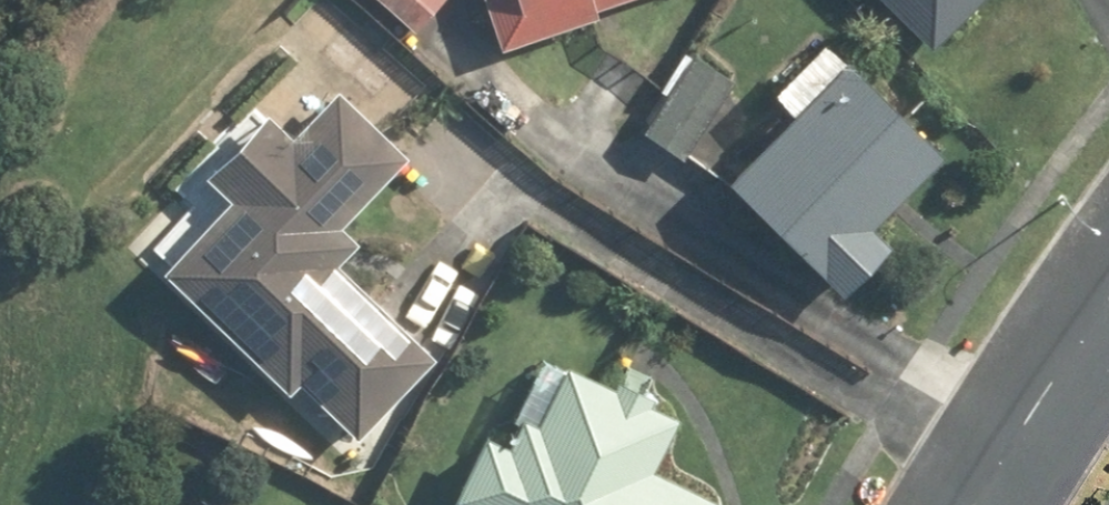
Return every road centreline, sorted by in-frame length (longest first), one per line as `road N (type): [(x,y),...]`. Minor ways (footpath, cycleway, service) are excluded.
road 1 (tertiary): [(980,504),(1108,311)]

